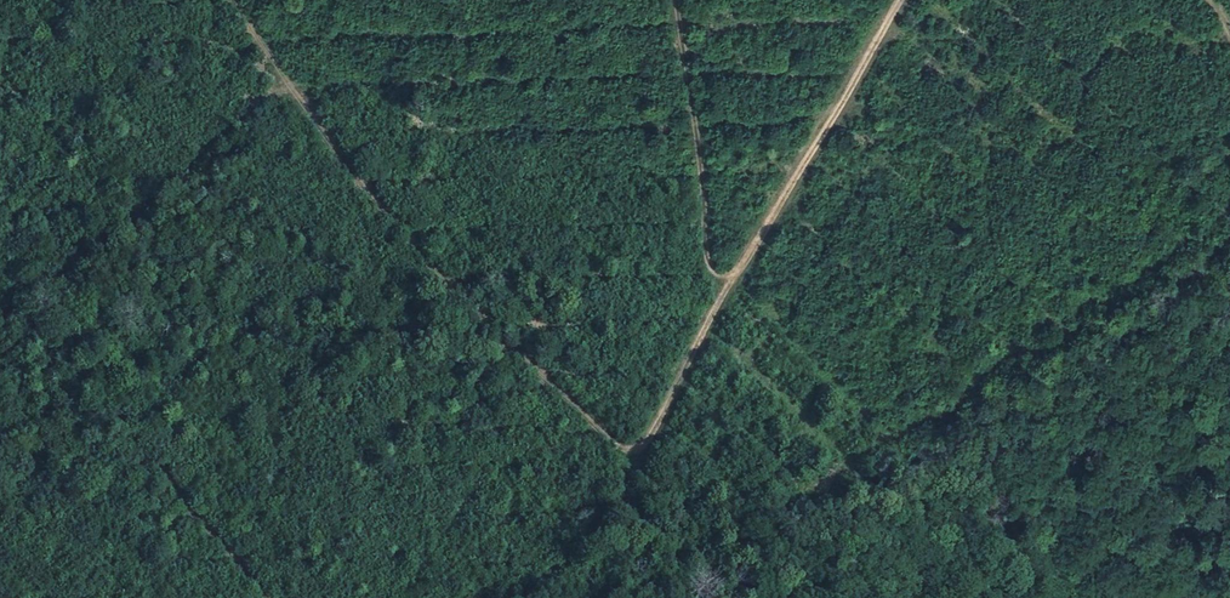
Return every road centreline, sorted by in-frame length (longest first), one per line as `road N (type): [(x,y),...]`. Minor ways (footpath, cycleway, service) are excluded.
road 1 (track): [(235,0),(371,198),(506,343),(638,458)]
road 2 (track): [(638,458),(909,0)]

